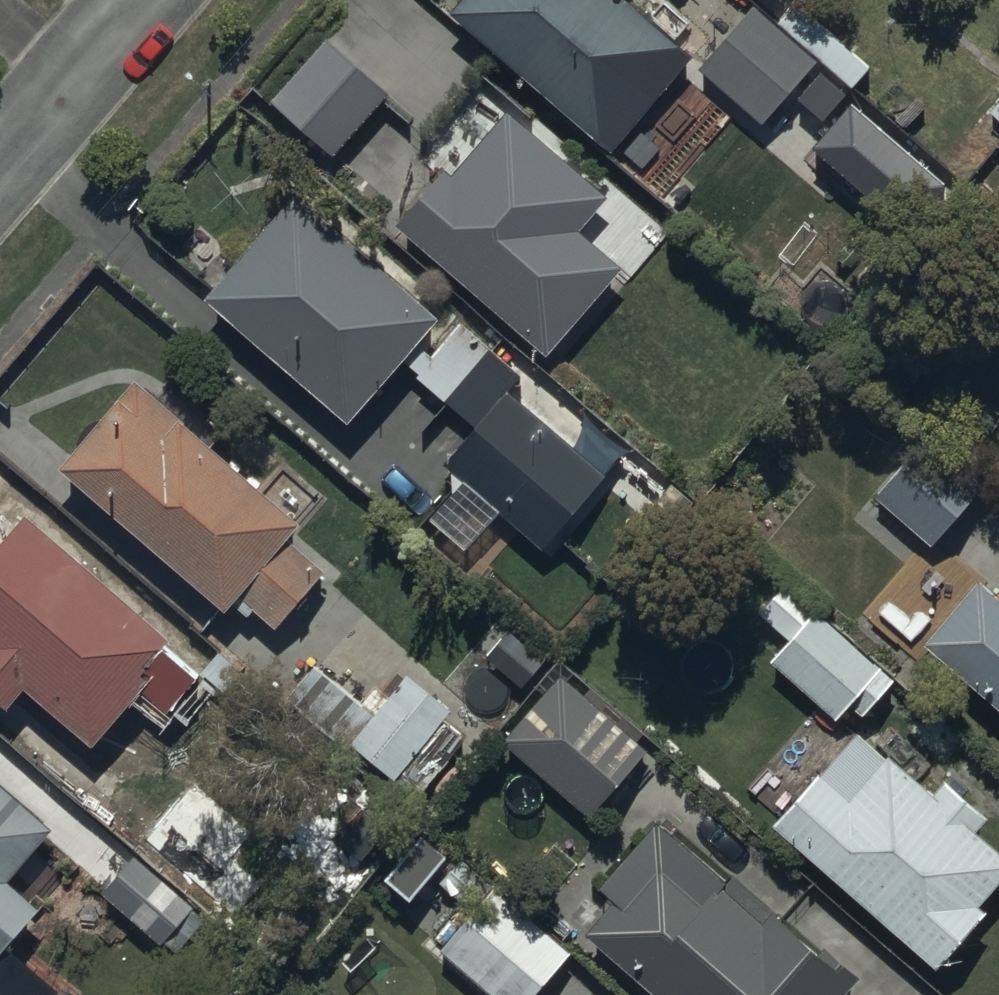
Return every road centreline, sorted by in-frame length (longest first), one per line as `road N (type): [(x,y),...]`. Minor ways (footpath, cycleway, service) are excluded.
road 1 (residential): [(0,161),(139,0)]

